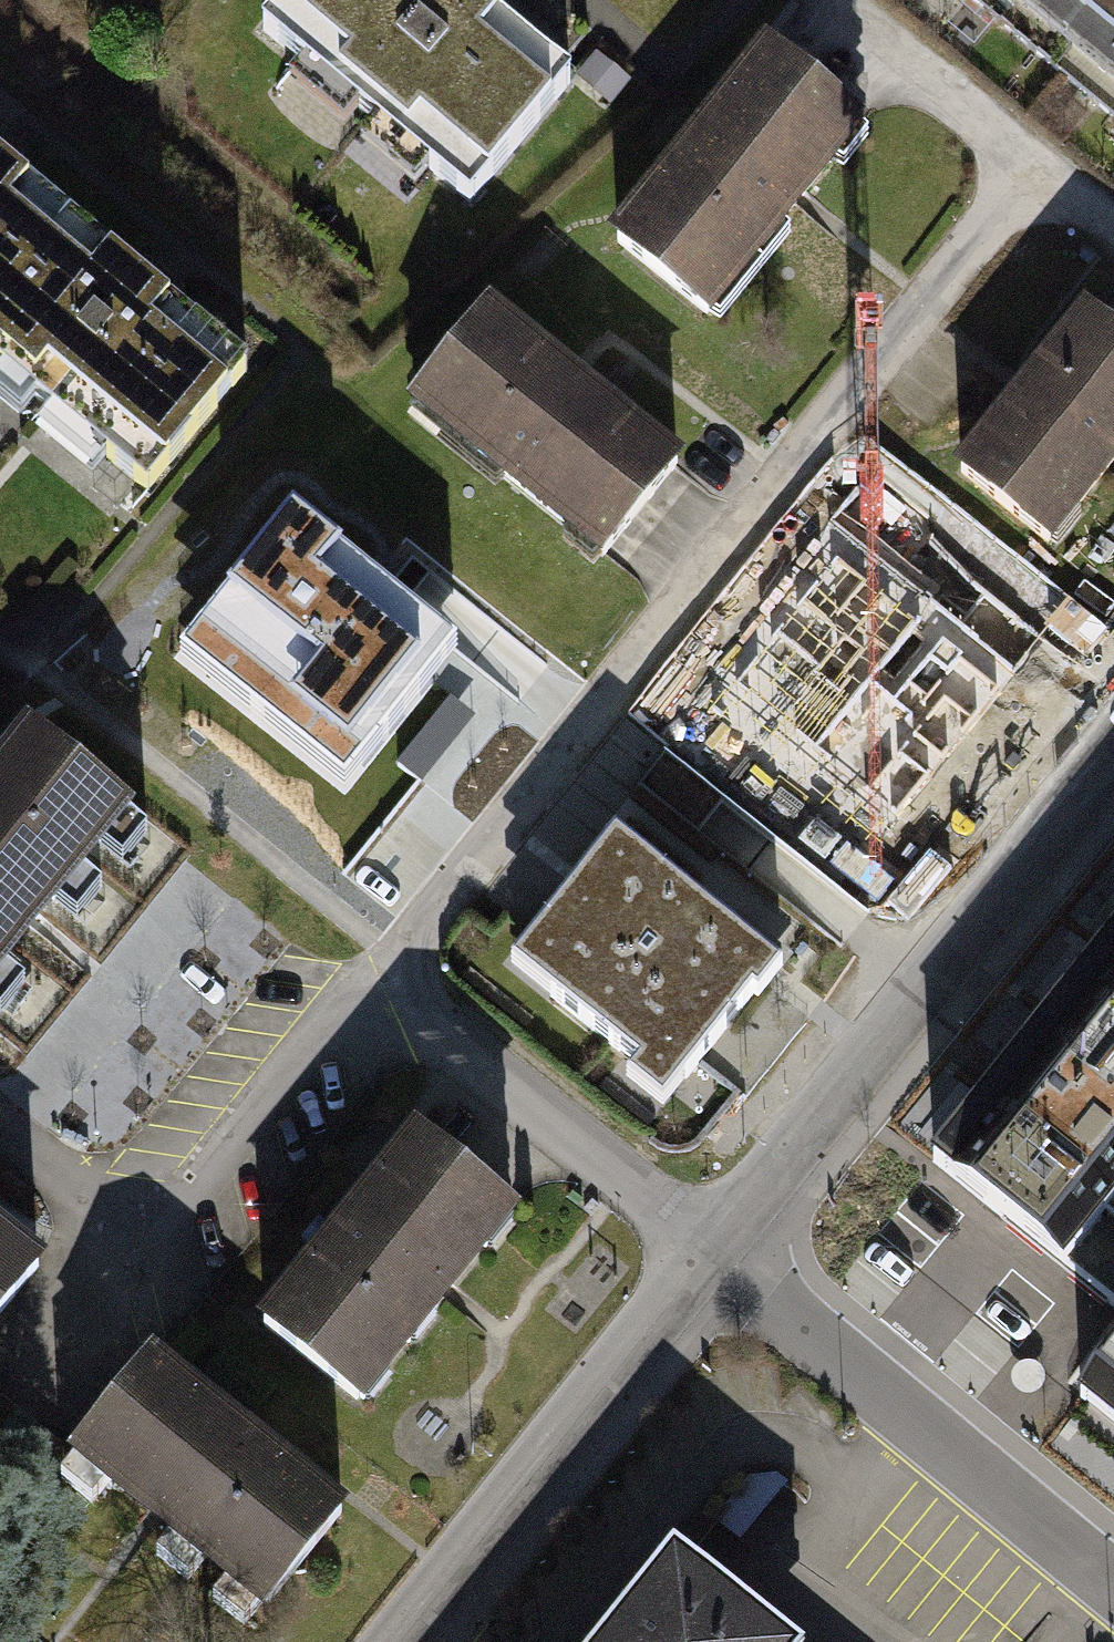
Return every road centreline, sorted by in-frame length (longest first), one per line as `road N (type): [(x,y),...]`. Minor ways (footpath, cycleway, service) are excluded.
road 1 (residential): [(391,959),(1021,172)]
road 2 (residential): [(717,1251),(1113,761)]
road 3 (residential): [(717,1251),(1113,1586)]
road 4 (residential): [(400,1641),(717,1251)]
road 5 (residential): [(368,985),(54,1364)]
road 6 (residential): [(368,985),(717,1251)]
road 7 (residential): [(825,13),(1021,172)]

